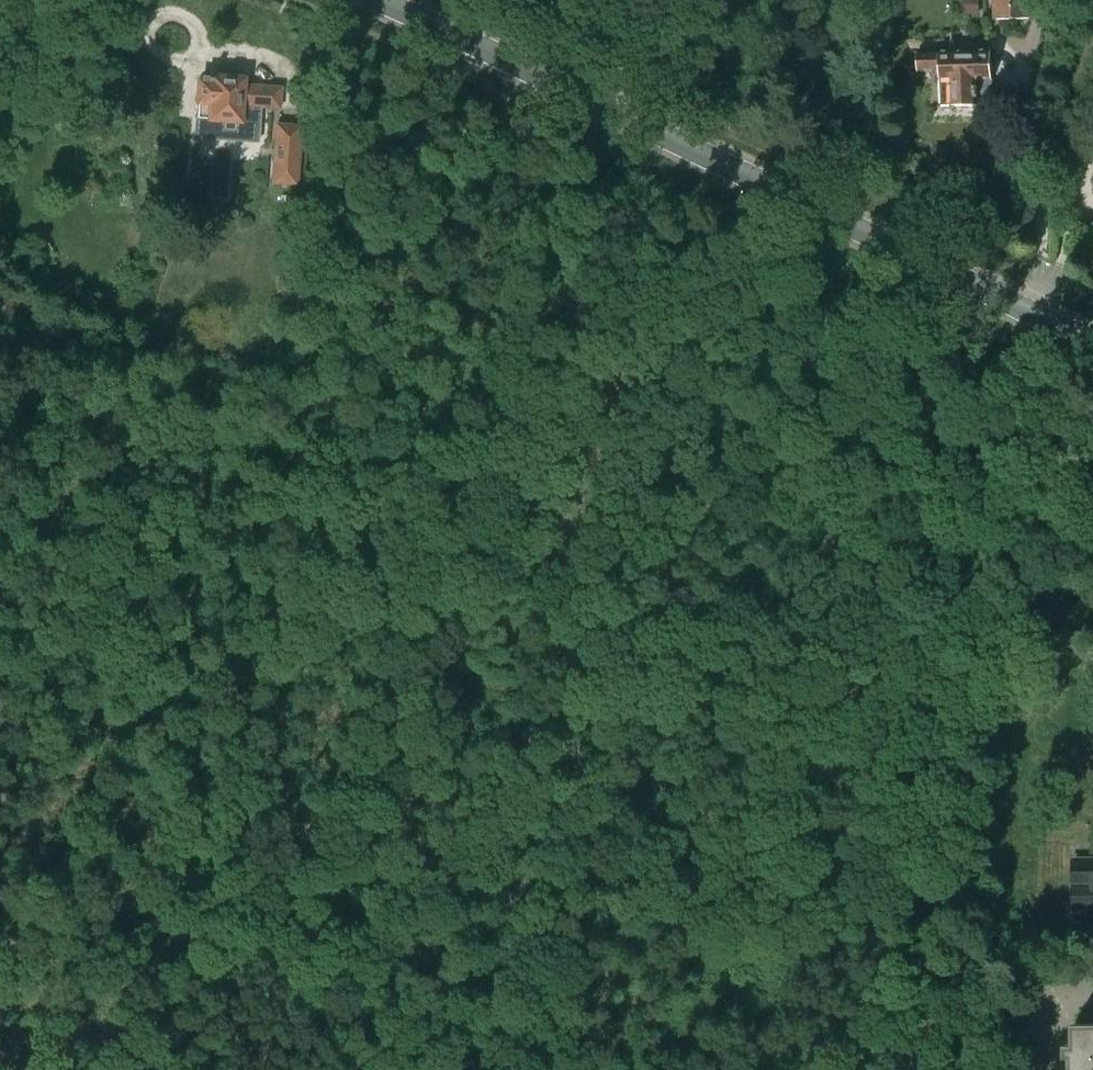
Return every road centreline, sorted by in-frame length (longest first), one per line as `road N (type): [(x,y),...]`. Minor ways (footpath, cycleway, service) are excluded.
road 1 (tertiary): [(1092,341),(378,0)]

